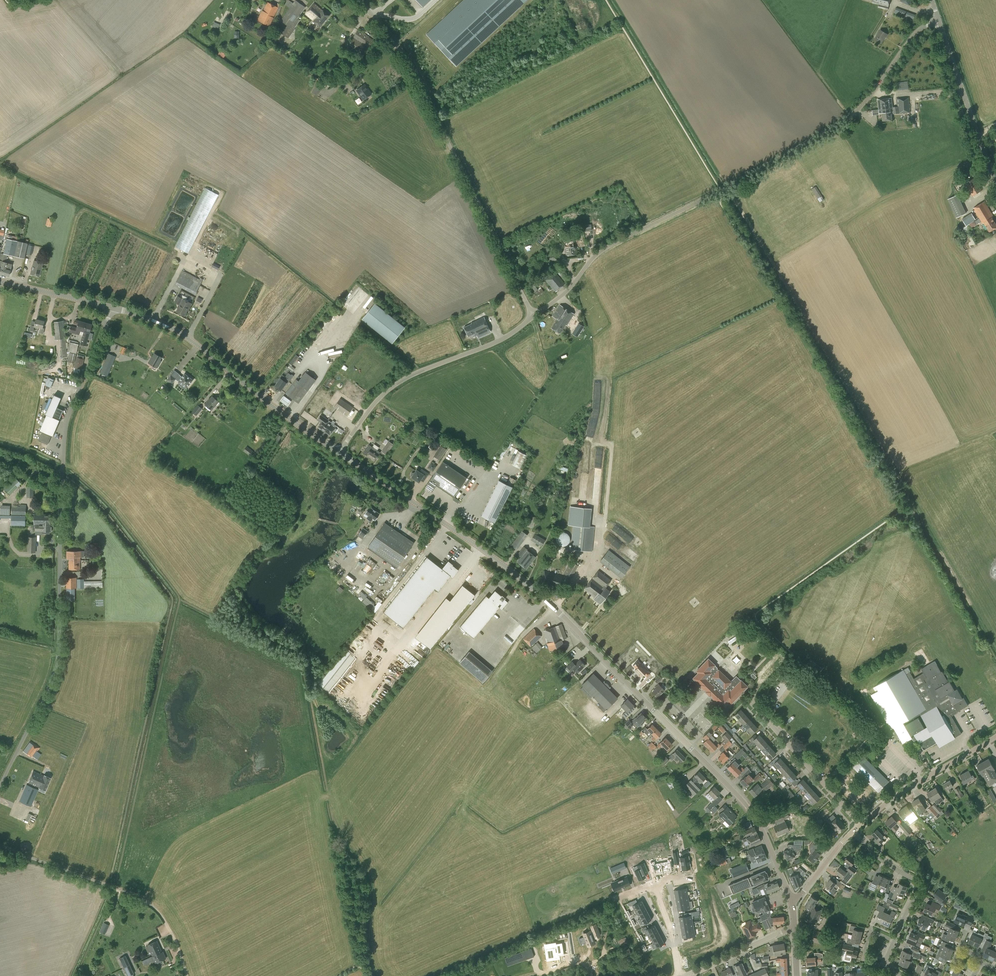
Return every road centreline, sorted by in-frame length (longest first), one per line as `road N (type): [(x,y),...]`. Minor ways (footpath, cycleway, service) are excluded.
road 1 (secondary): [(793,904),(749,808),(553,605),(340,454)]
road 2 (unclassified): [(536,318),(608,249),(849,118),(939,20)]
road 3 (unclassified): [(0,788),(56,667),(66,427),(114,309)]
road 4 (unclassified): [(536,318),(393,43)]
road 5 (secondary): [(340,454),(179,332),(114,309)]
road 6 (unclassified): [(340,454),(400,384),(505,340),(536,318)]
road 7 (unclassified): [(187,975),(173,936),(142,899),(0,845)]
road 8 (tertiary): [(995,172),(939,20)]
road 9 (tertiary): [(860,824),(995,736)]
road 10 (residential): [(860,824),(754,705)]
road 11 (residential): [(894,941),(918,883),(852,831)]
road 12 (residential): [(683,975),(794,926)]

